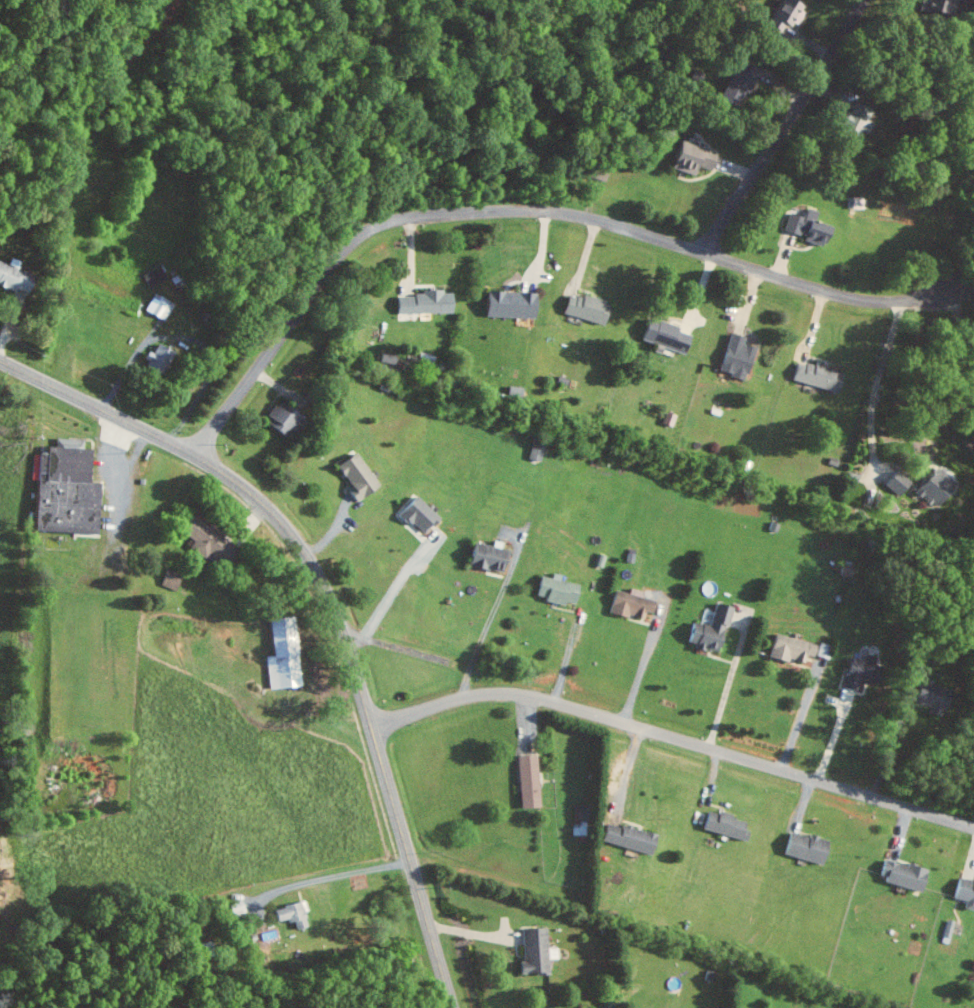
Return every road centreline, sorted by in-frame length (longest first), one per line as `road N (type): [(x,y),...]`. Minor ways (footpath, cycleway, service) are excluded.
road 1 (residential): [(194,455),(349,243),(398,218),(556,212),(841,296),(888,301),(950,290)]
road 2 (residential): [(452,1007),(348,648),(306,556),(275,516),(217,469),(0,361)]
road 3 (residential): [(371,727),(472,695),(519,695),(973,827)]
road 4 (residential): [(702,252),(862,0)]

